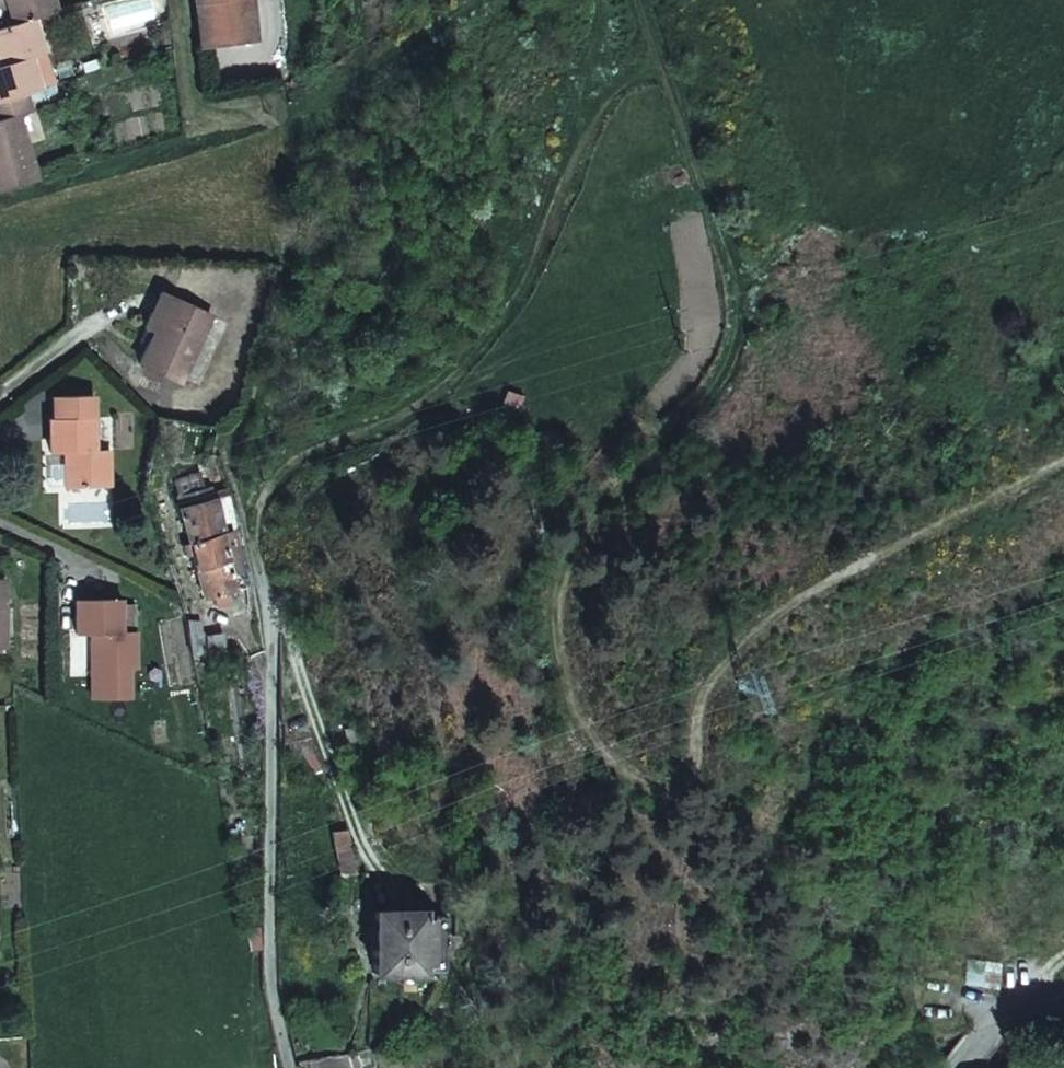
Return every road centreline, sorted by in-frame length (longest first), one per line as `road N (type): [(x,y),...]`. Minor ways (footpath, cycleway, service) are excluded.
road 1 (track): [(746,296),(729,364),(686,421),(618,488),(570,556),(552,607),(568,690),(596,745),(631,778),(664,790),(690,776),(709,686),(737,645),(819,585),(1063,456)]
road 2 (track): [(251,503),(273,466),(306,444),(449,390),(519,302),(609,95),(633,75),(664,70)]
road 3 (residential): [(251,503),(273,637),(274,997),(294,1067)]
road 4 (track): [(746,296),(640,0)]
road 5 (residential): [(960,1067),(979,1038),(1025,1008),(1063,996)]

